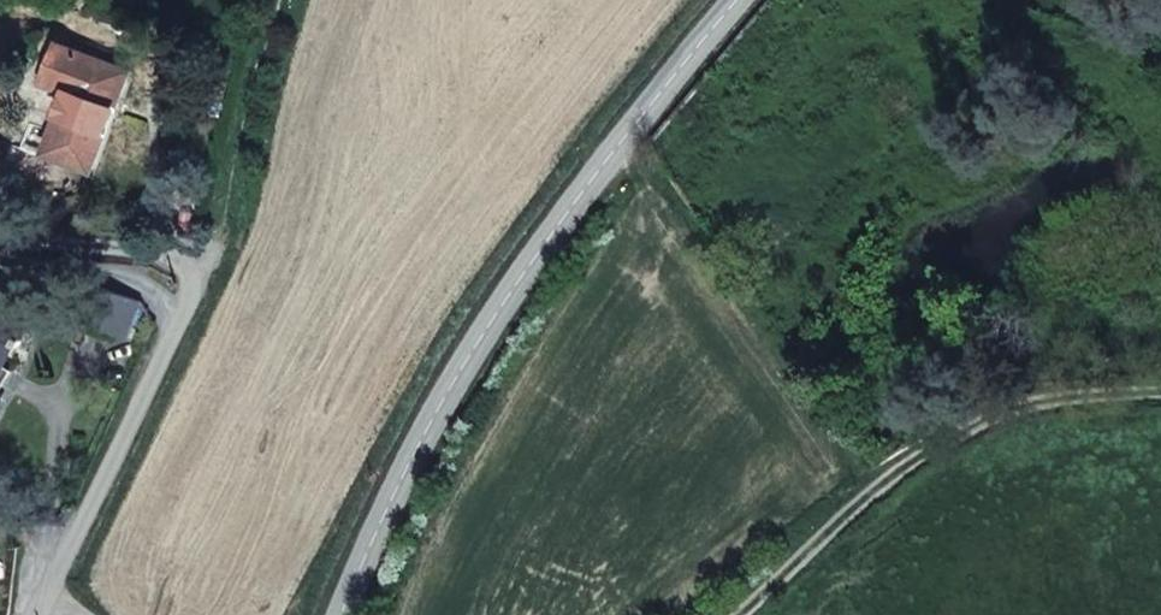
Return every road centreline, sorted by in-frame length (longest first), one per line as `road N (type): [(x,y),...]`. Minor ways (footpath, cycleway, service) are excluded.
road 1 (unclassified): [(343,614),(379,517),(477,340),(738,0)]
road 2 (unclassified): [(47,597),(200,283),(189,263),(155,251),(0,236)]
road 3 (track): [(1160,395),(1073,400),(964,437),(898,477),(747,614)]

